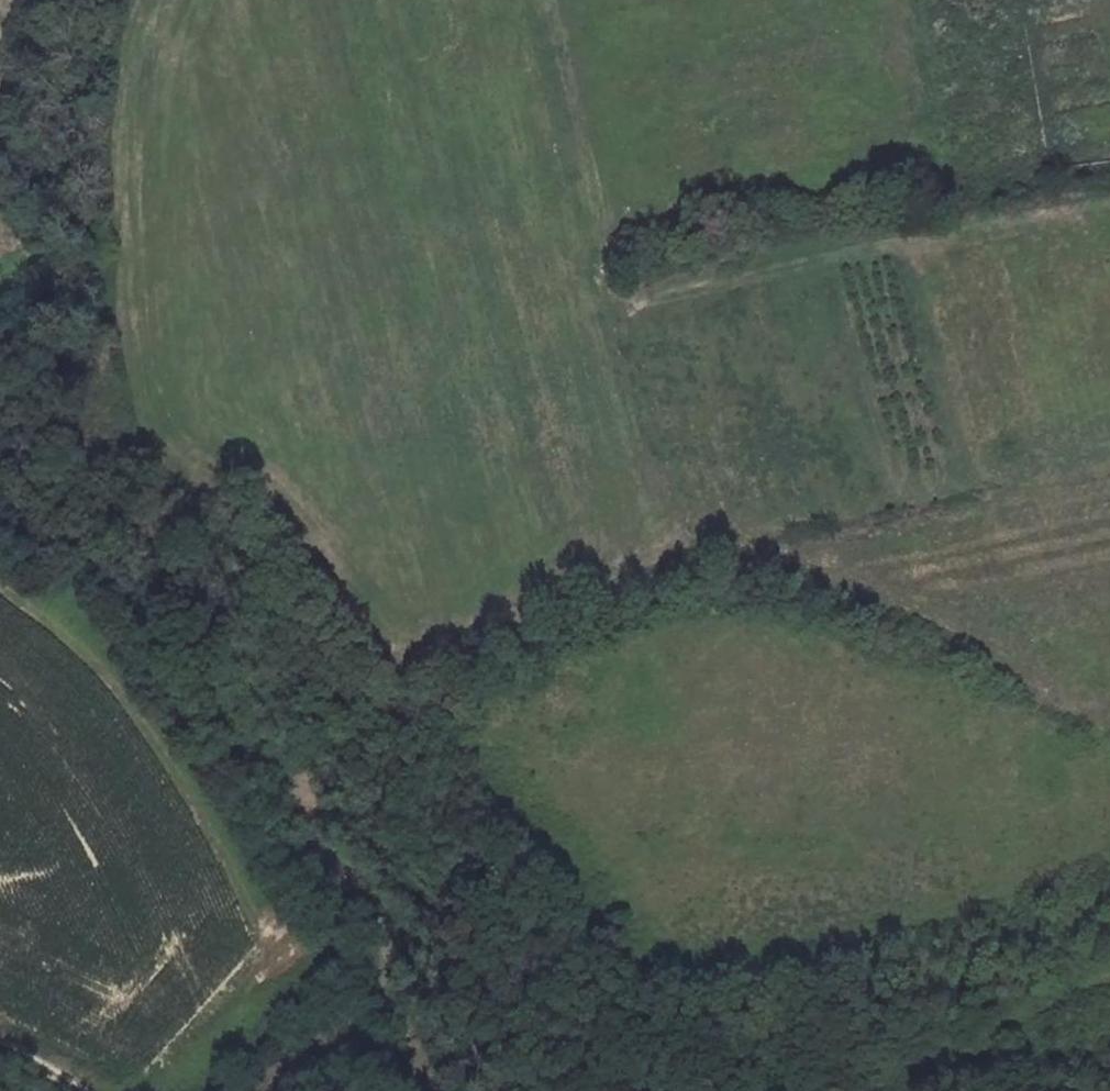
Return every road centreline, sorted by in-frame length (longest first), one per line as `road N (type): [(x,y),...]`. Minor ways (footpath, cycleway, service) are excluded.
road 1 (track): [(1087,716),(950,625),(810,564),(702,541),(682,528),(624,359),(596,173),(555,0)]
road 2 (track): [(133,1090),(234,978),(250,930),(239,869),(160,748),(72,645),(0,582)]

